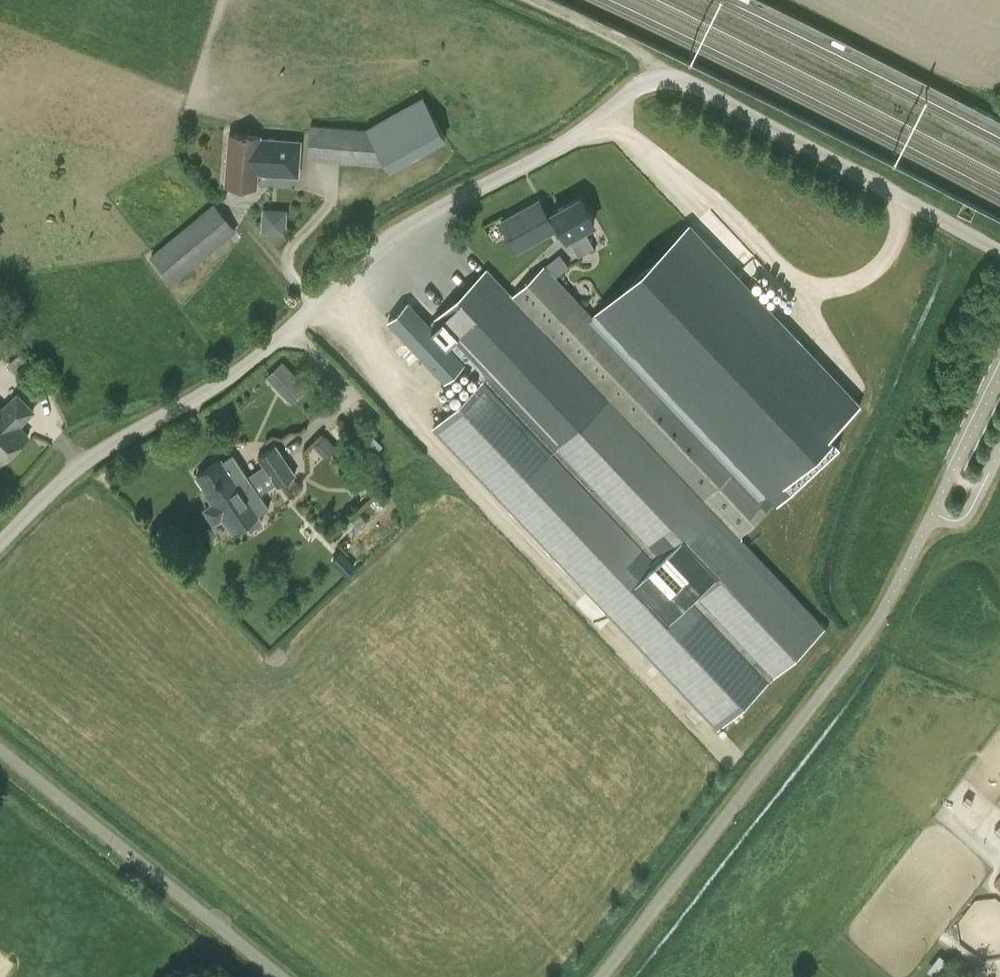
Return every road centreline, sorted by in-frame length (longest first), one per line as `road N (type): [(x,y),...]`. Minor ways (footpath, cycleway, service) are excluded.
road 1 (unclassified): [(0,547),(77,467),(241,369),(388,233),(520,167),(654,79),(680,79),(999,252)]

